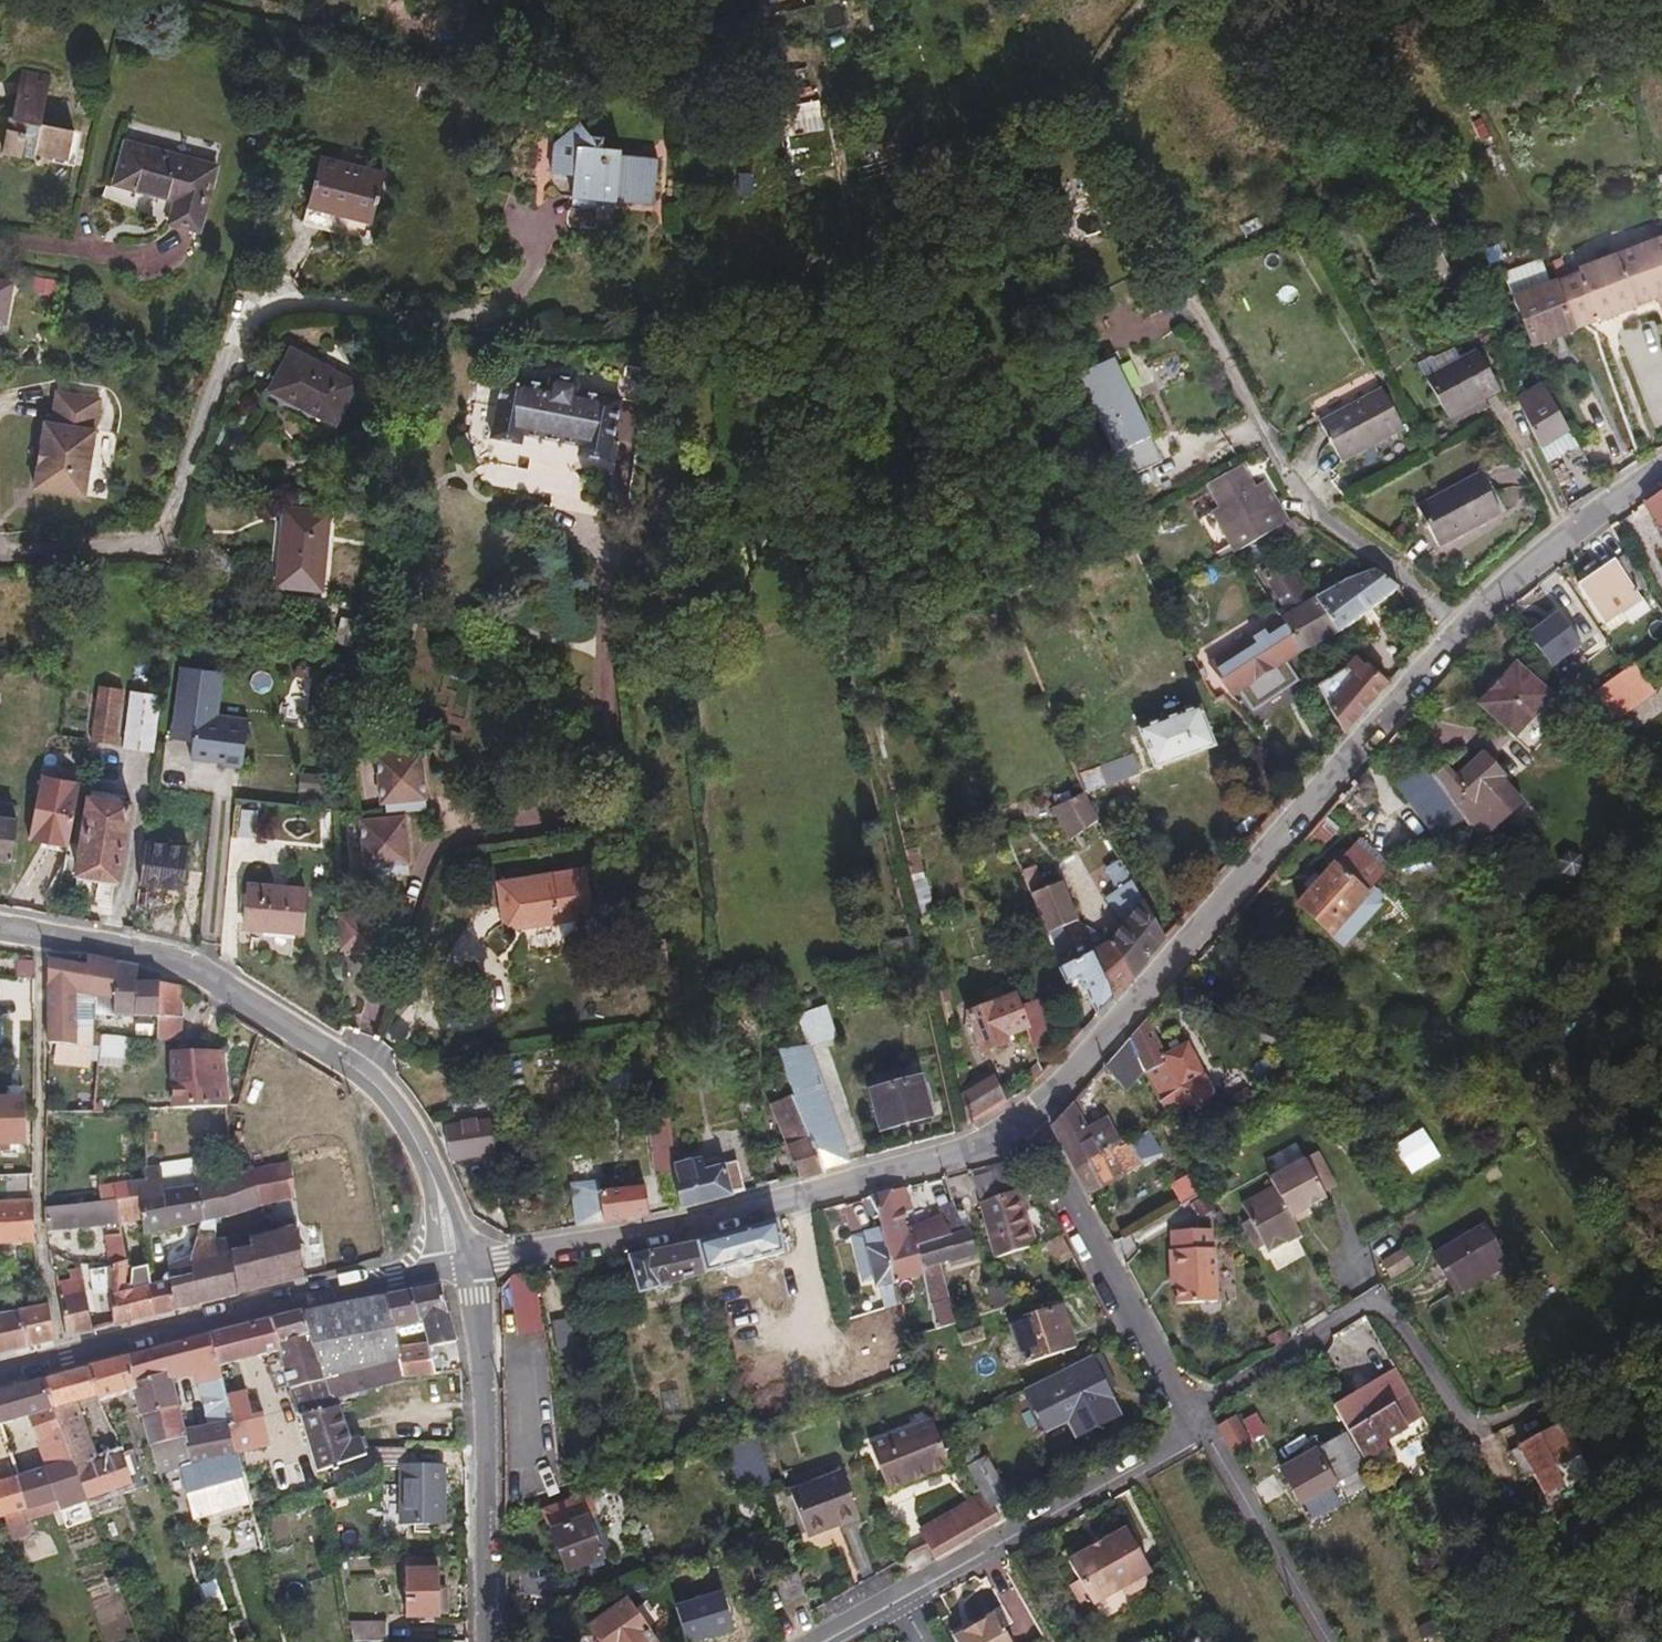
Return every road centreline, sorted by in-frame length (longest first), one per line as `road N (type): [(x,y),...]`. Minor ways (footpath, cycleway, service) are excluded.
road 1 (tertiary): [(1456,635),(1021,1125)]
road 2 (residential): [(0,560),(165,541),(249,307),(466,323)]
road 3 (residential): [(0,926),(183,962),(294,1026),(400,1105),(456,1248),(471,1264)]
road 4 (unclassified): [(1661,1332),(1640,1353),(1476,1433),(1380,1296),(1214,1396),(1192,1424)]
road 5 (tertiary): [(1021,1125),(697,1228),(471,1264)]
road 6 (tertiary): [(0,1374),(313,1294),(471,1264)]
road 7 (unclassified): [(1178,275),(1312,518),(1411,586),(1456,635)]
road 8 (track): [(1078,99),(1028,138),(945,232),(881,273),(755,323)]
road 9 (tertiary): [(489,1641),(490,1469),(471,1264)]
road 10 (unclassified): [(1021,1125),(1192,1424)]
road 11 (unclassified): [(1192,1424),(1165,1455),(903,1601)]
road 12 (track): [(1178,275),(1078,99),(1145,0)]
road 13 (tertiary): [(1661,470),(1559,544),(1456,635)]
road 14 (unclassified): [(1192,1424),(1215,1447),(1335,1641)]

